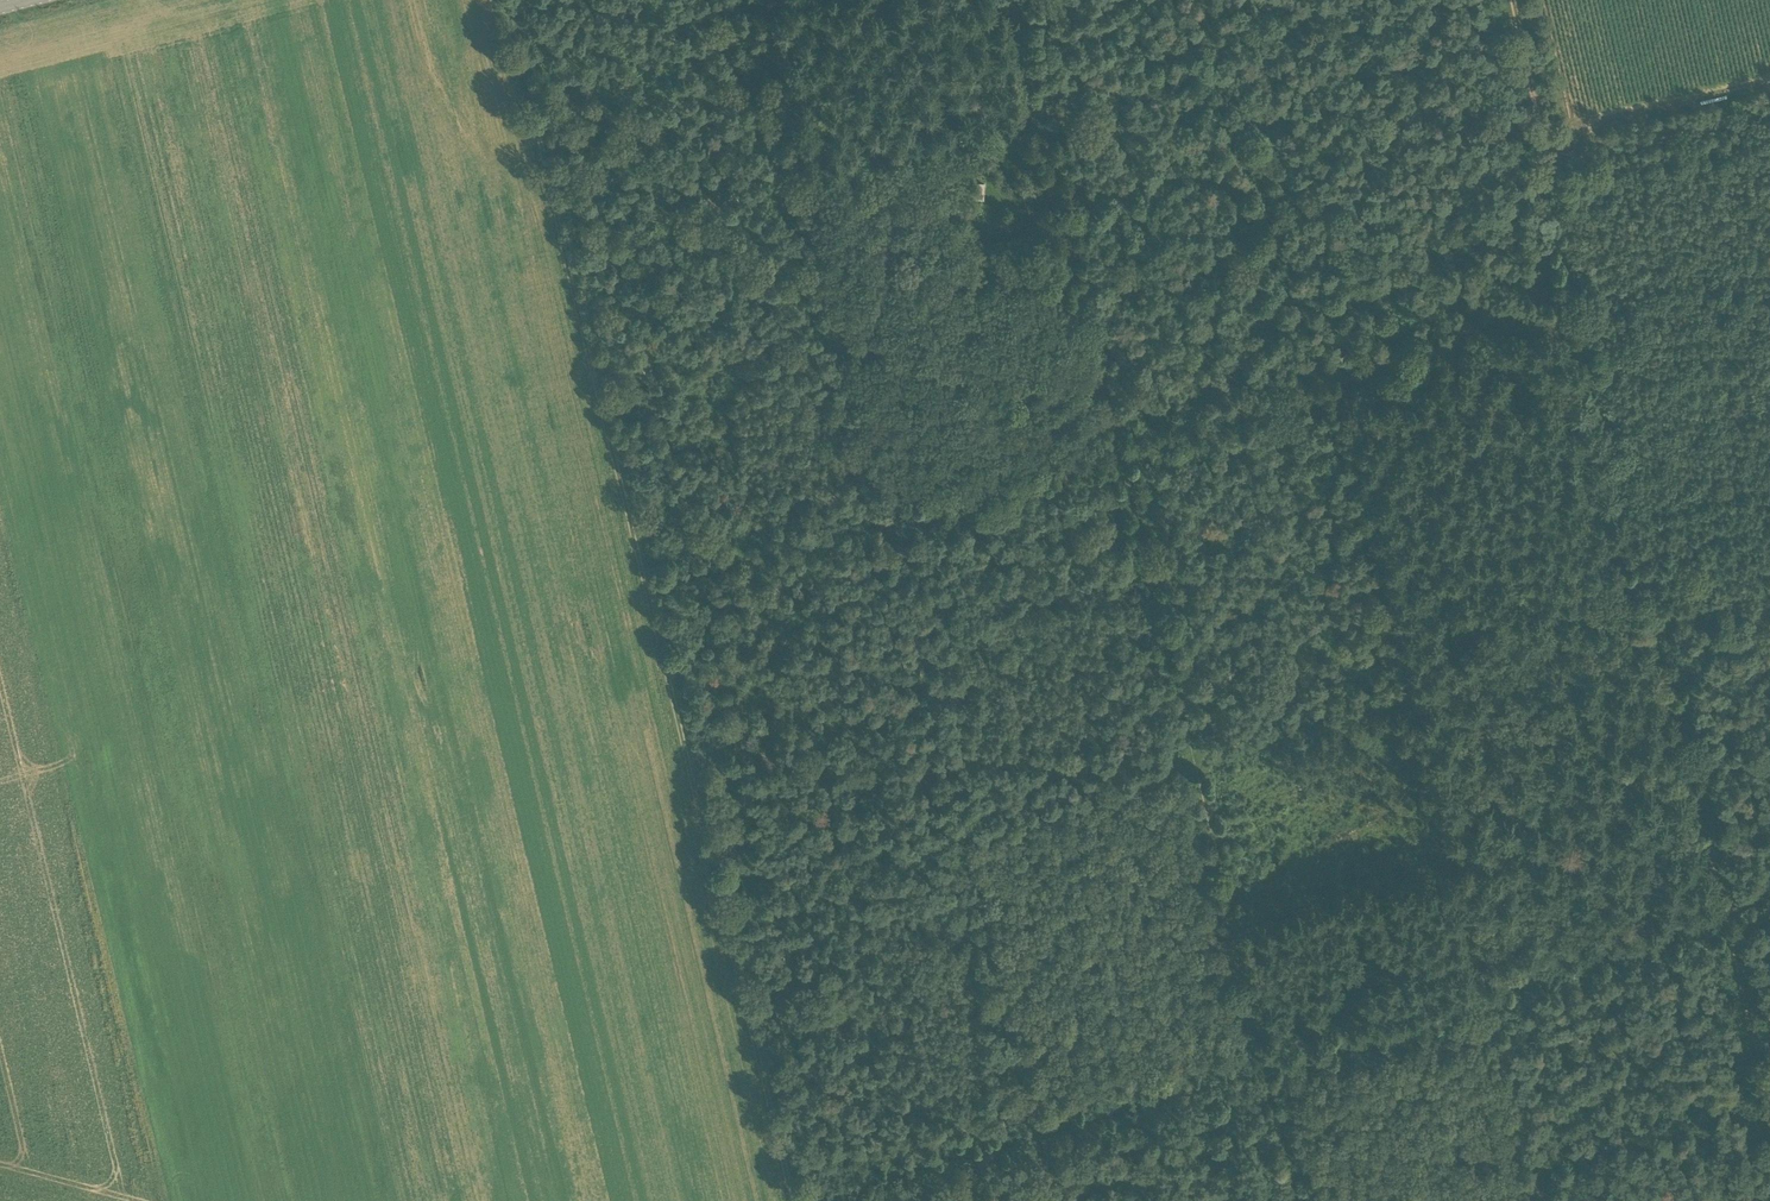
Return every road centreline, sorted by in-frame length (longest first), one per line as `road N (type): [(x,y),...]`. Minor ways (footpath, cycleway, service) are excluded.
road 1 (track): [(1046,1147),(1732,922)]
road 2 (track): [(1414,703),(1262,62)]
road 3 (track): [(1046,1147),(888,523)]
road 4 (track): [(647,592),(793,1200)]
road 5 (track): [(1588,321),(1732,922)]
road 6 (track): [(647,592),(505,0)]
road 7 (track): [(1041,117),(807,176),(888,523)]
road 8 (track): [(1122,458),(1588,321)]
road 9 (track): [(1303,1200),(1198,770)]
road 10 (track): [(767,0),(807,176),(558,238)]
road 11 (track): [(1414,703),(1769,587)]
road 12 (track): [(1041,117),(1122,458)]
road 13 (track): [(888,523),(647,592)]
road 14 (track): [(1046,1147),(803,1200)]
road 15 (track): [(888,523),(1122,458)]
road 16 (track): [(968,840),(1198,770)]
road 17 (track): [(1544,137),(1568,158),(1769,114)]
road 18 (track): [(1041,117),(1262,62)]
road 19 (track): [(1262,62),(1325,33),(1449,0)]
road 20 (track): [(1588,321),(1544,137)]
road 21 (track): [(1588,321),(1769,267)]
road 22 (track): [(1769,1085),(1732,922)]
road 23 (track): [(1511,0),(1544,137)]
road 24 (track): [(1011,0),(1041,117)]

